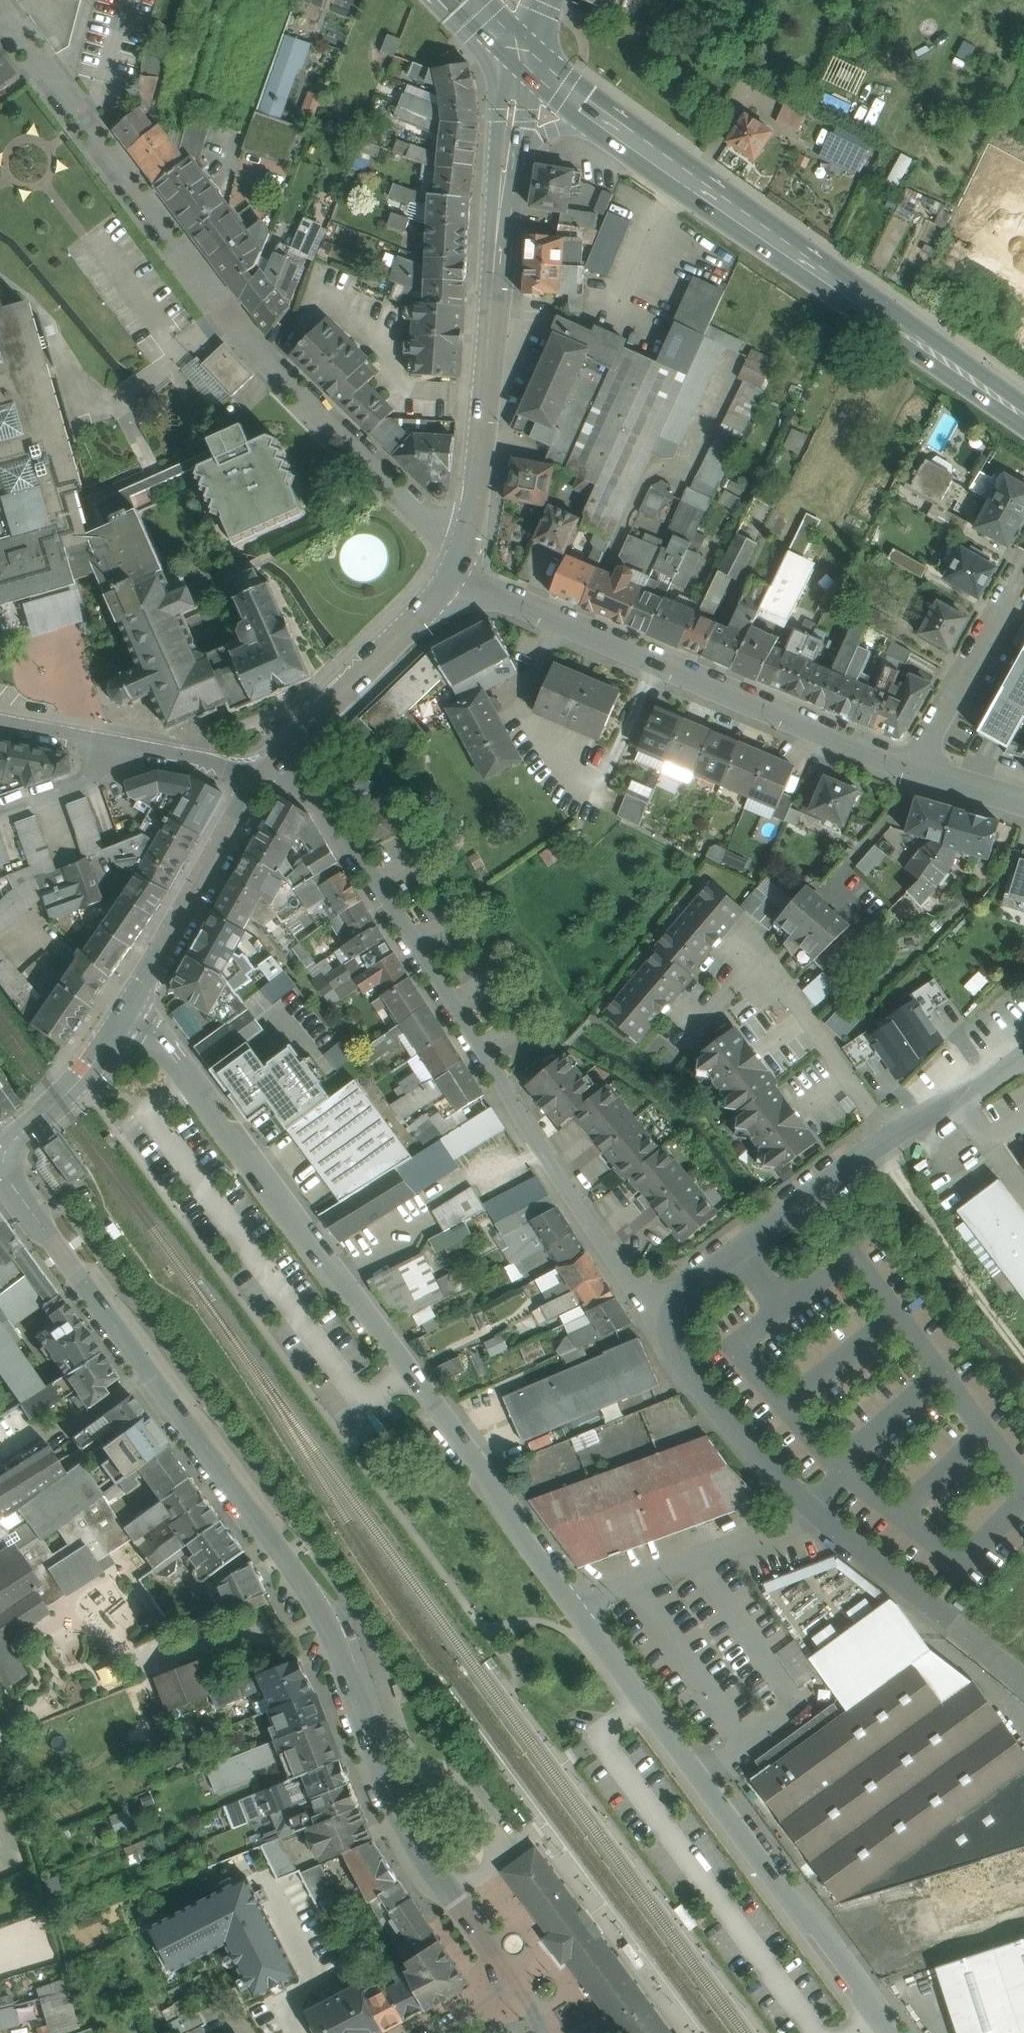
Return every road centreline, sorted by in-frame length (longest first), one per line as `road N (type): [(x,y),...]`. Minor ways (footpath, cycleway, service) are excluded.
road 1 (residential): [(126,1012),(172,1055),(891,2032)]
road 2 (residential): [(0,1160),(299,1576),(333,1640),(389,1793),(509,1988)]
road 3 (residential): [(468,539),(436,523),(229,315),(0,10)]
road 4 (residential): [(264,773),(304,795),(660,1321)]
road 5 (residential): [(911,766),(452,572)]
road 6 (primary): [(632,132),(1023,415)]
road 7 (residential): [(660,1321),(725,1412),(935,1620)]
road 8 (tertiary): [(468,539),(506,152)]
road 9 (residential): [(897,1137),(660,1321)]
road 10 (tertiary): [(264,773),(126,1012)]
road 11 (tertiary): [(452,572),(425,612),(264,773)]
road 12 (residential): [(0,720),(264,773)]
road 13 (residential): [(1023,563),(911,766)]
road 14 (residential): [(773,960),(897,1137)]
road 15 (tertiary): [(126,1012),(82,1078),(0,1148)]
road 16 (residential): [(1023,1054),(963,1103),(897,1137)]
road 17 (primary): [(522,40),(632,132)]
road 18 (primary): [(506,152),(550,131),(632,132)]

